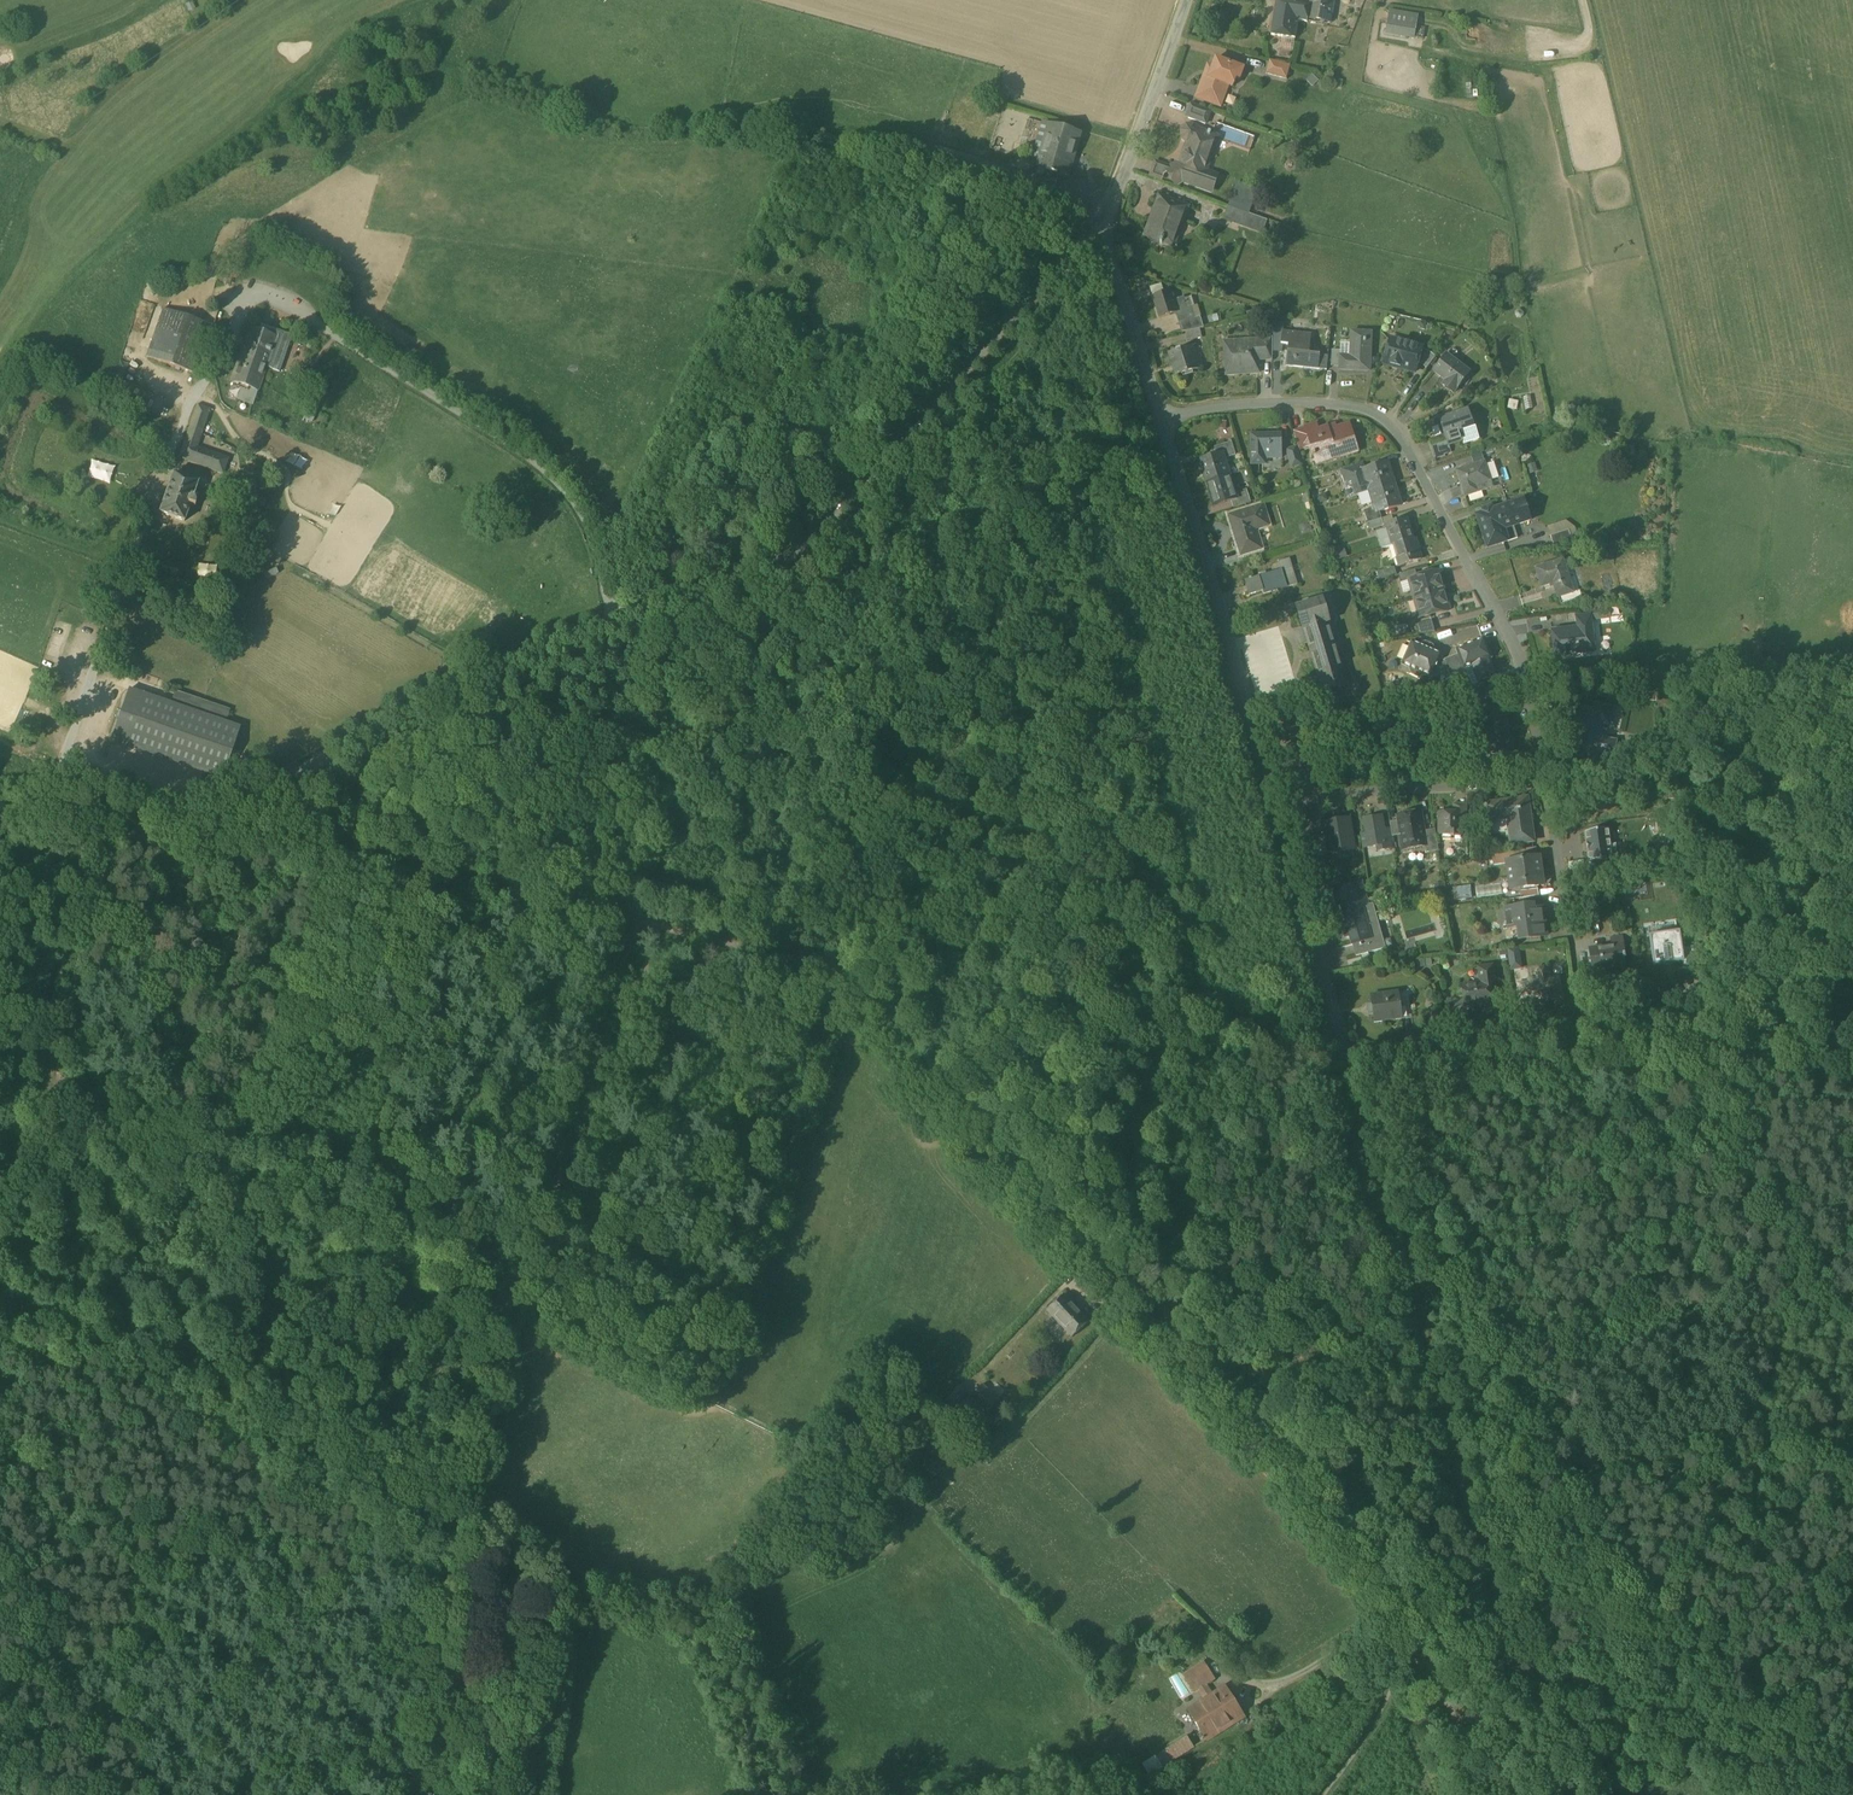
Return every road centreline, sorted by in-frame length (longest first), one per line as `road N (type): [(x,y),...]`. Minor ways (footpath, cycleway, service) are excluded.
road 1 (track): [(219,819),(838,976),(1431,1631)]
road 2 (unclassified): [(88,823),(152,833),(195,829),(487,669),(797,552),(1059,268)]
road 3 (track): [(797,552),(637,926),(466,1506)]
road 4 (unclassified): [(1348,1060),(1518,1680)]
road 5 (unclassified): [(1548,782),(1515,645),(1408,447),(1373,411),(1232,402),(1162,419)]
road 6 (track): [(1348,1060),(1322,1068),(838,976)]
road 7 (track): [(466,1506),(0,1280)]
road 8 (track): [(855,1001),(747,1232),(642,1257),(541,1233)]
road 9 (track): [(0,1231),(115,827)]
road 10 (unclassified): [(1162,419),(1275,804)]
road 11 (unclassified): [(1852,1764),(1518,1680)]
road 12 (track): [(466,1506),(410,1794)]
road 13 (unclassified): [(1275,804),(1380,786),(1548,782)]
road 14 (residential): [(1583,1027),(1852,989)]
road 15 (unclassified): [(1275,804),(1348,1060)]
road 16 (unclassified): [(1583,1027),(1548,782)]
road 17 (residential): [(1348,1060),(1583,1027)]
road 18 (unclassified): [(1106,223),(1187,0)]
road 19 (track): [(1317,1794),(1422,1644)]
road 20 (track): [(1422,1644),(1479,1794)]
road 21 (unclassified): [(1119,278),(1162,419)]

